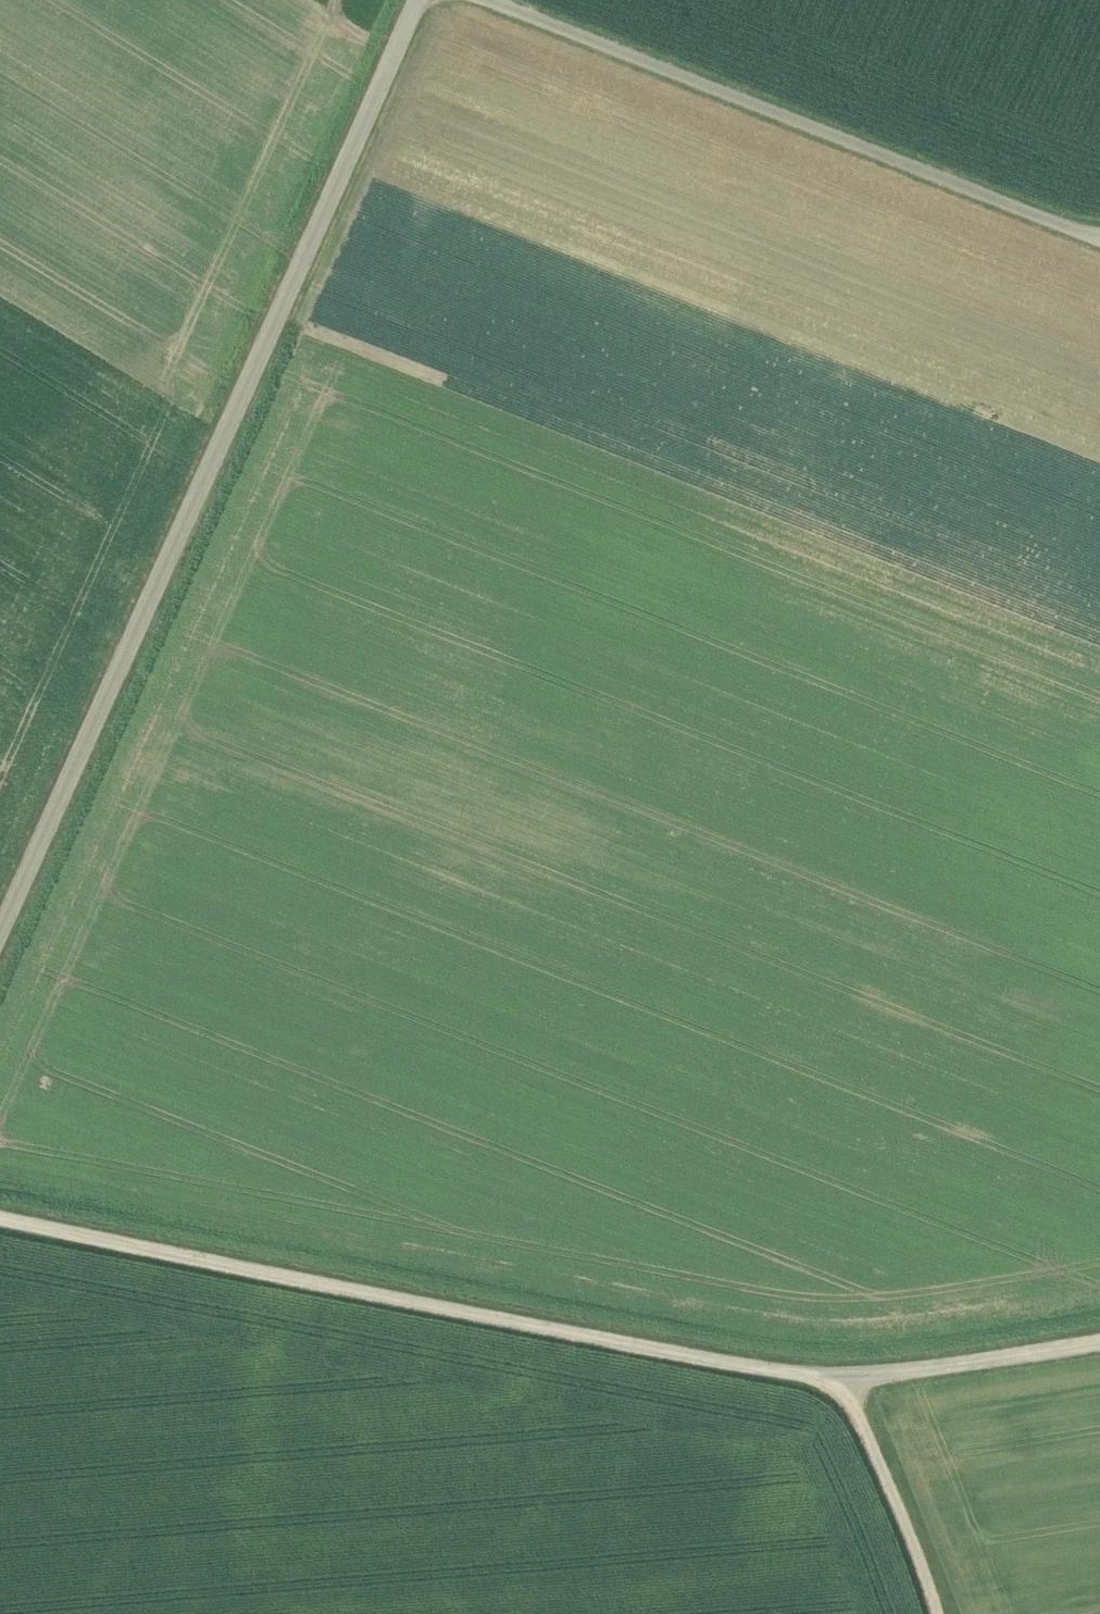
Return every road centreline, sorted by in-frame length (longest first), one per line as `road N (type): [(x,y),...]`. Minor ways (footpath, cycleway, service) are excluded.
road 1 (track): [(0,1216),(856,1379),(1099,1340)]
road 2 (unclassified): [(418,0),(0,935)]
road 3 (unclassified): [(1099,235),(494,0)]
road 4 (track): [(940,1613),(856,1379)]

